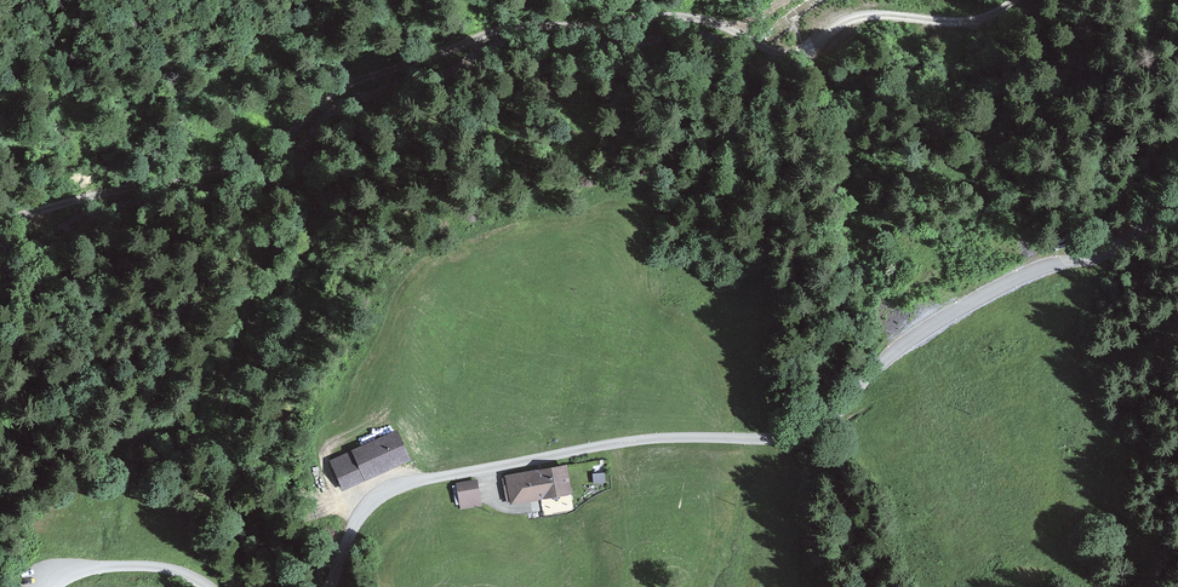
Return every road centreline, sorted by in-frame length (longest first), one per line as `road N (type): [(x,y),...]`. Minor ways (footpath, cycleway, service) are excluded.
road 1 (track): [(1013,0),(980,19),(843,17),(783,49),(698,16),(506,26),(335,89),(267,155),(250,162),(0,219)]
road 2 (residential): [(328,586),(372,499),(398,486),(636,440),(798,433),(826,419),(939,321),(1047,267),(1090,257),(1177,205)]
road 3 (residential): [(52,586),(74,572),(123,565),(159,567),(206,586)]

